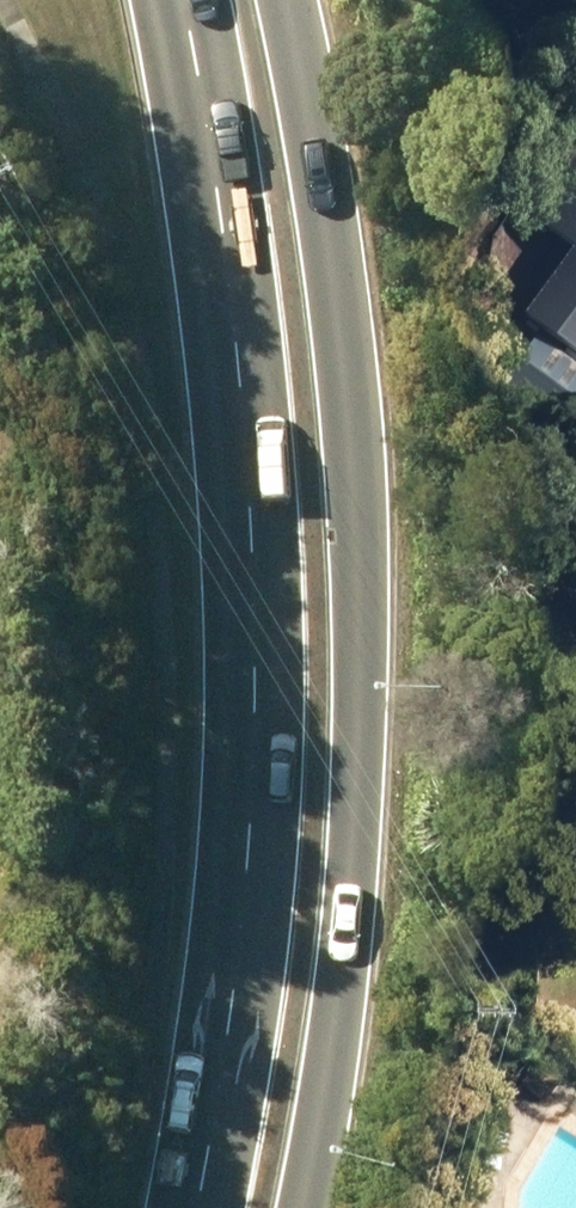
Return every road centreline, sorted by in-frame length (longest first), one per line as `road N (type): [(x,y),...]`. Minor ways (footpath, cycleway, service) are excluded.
road 1 (primary): [(284,0),(328,229),(365,568),(353,919),(334,1091),(309,1207)]
road 2 (primary): [(197,1207),(254,872),(257,636),(240,413),(181,0)]

